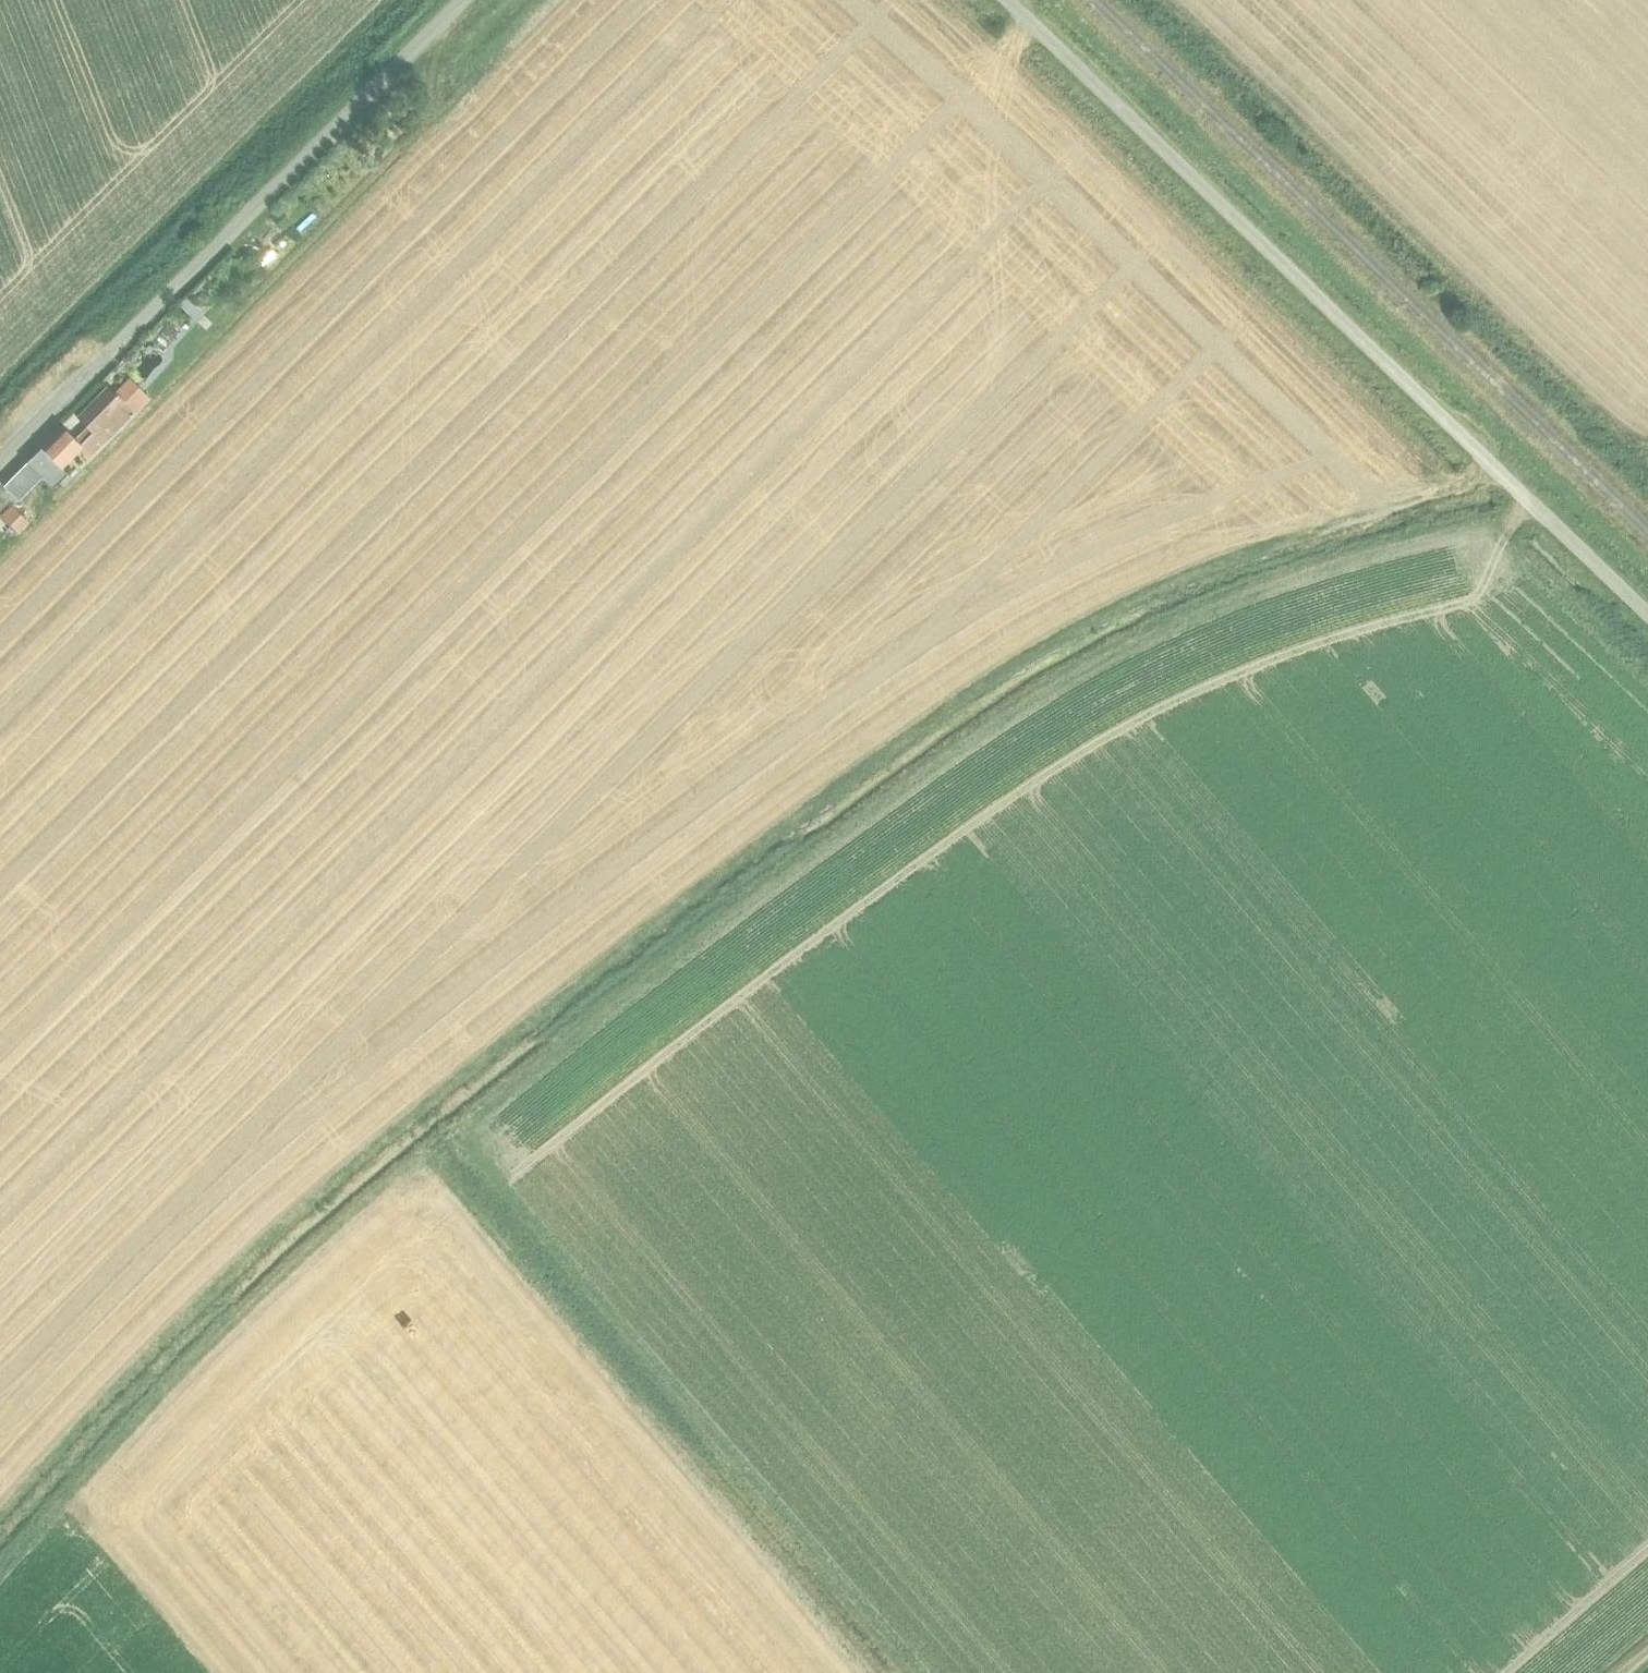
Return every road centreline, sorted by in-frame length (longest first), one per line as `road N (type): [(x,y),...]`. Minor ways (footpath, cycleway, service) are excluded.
road 1 (unclassified): [(1647,609),(1013,0)]
road 2 (unclassified): [(0,464),(460,0)]

